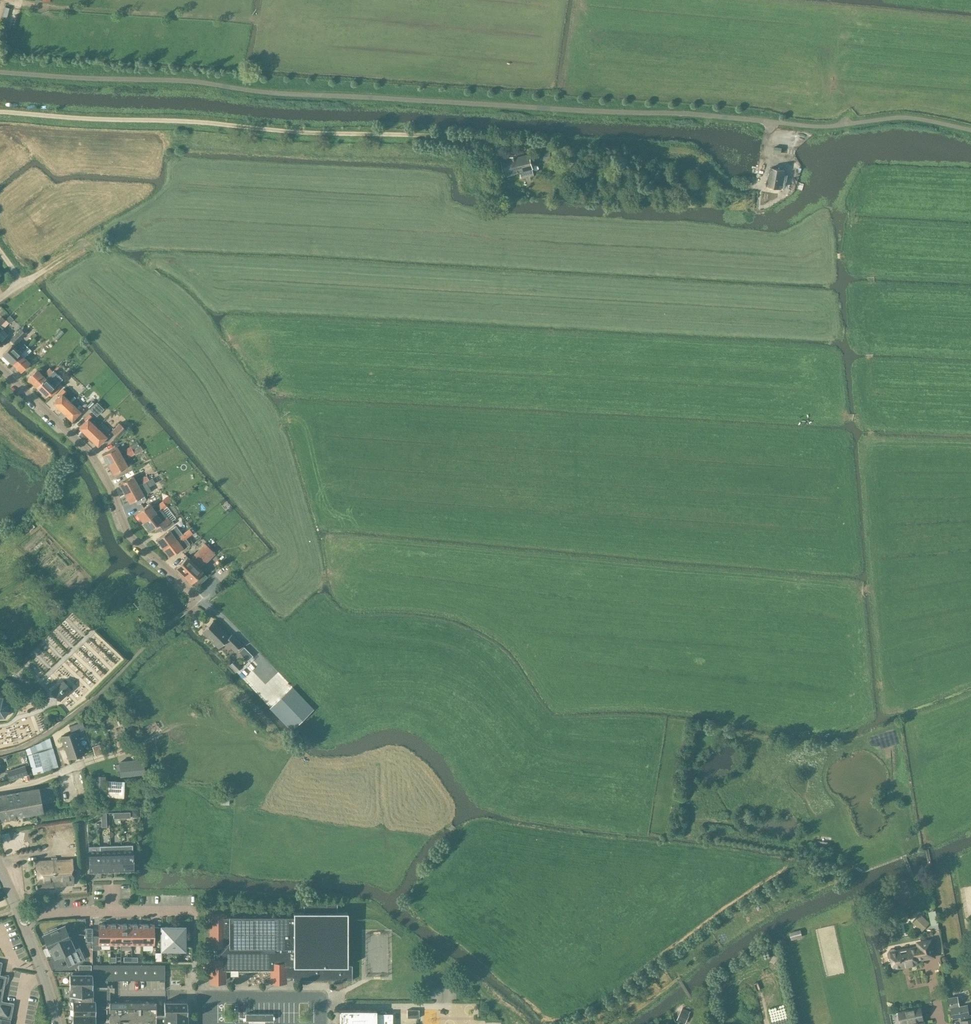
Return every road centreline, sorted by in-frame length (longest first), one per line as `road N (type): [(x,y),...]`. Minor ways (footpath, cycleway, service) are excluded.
road 1 (residential): [(475,139),(0,113)]
road 2 (residential): [(198,596),(129,535),(89,452),(0,370)]
road 3 (residential): [(202,1023),(202,994),(324,996),(324,1023)]
road 4 (residential): [(22,918),(194,913)]

